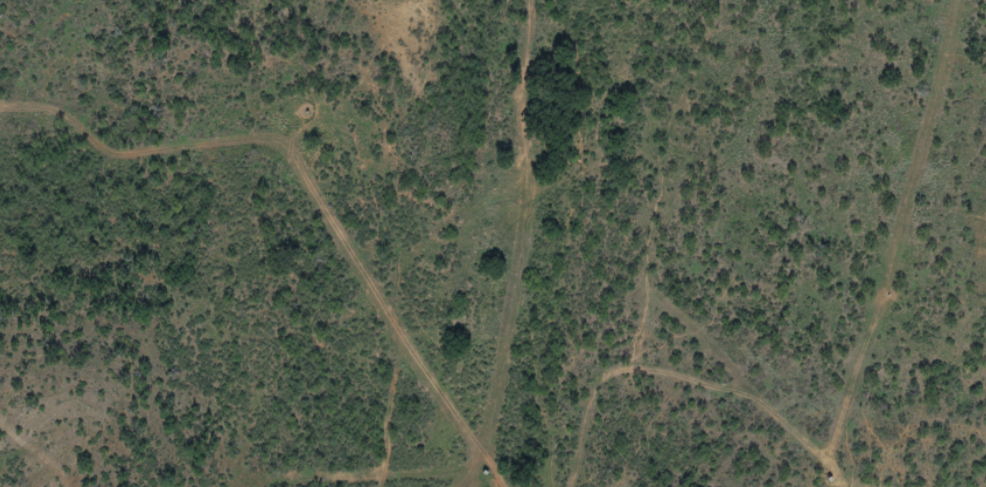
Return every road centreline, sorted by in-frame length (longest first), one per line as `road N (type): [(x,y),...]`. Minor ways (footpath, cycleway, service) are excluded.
road 1 (residential): [(389,486),(446,246),(535,182),(549,132),(549,0)]

